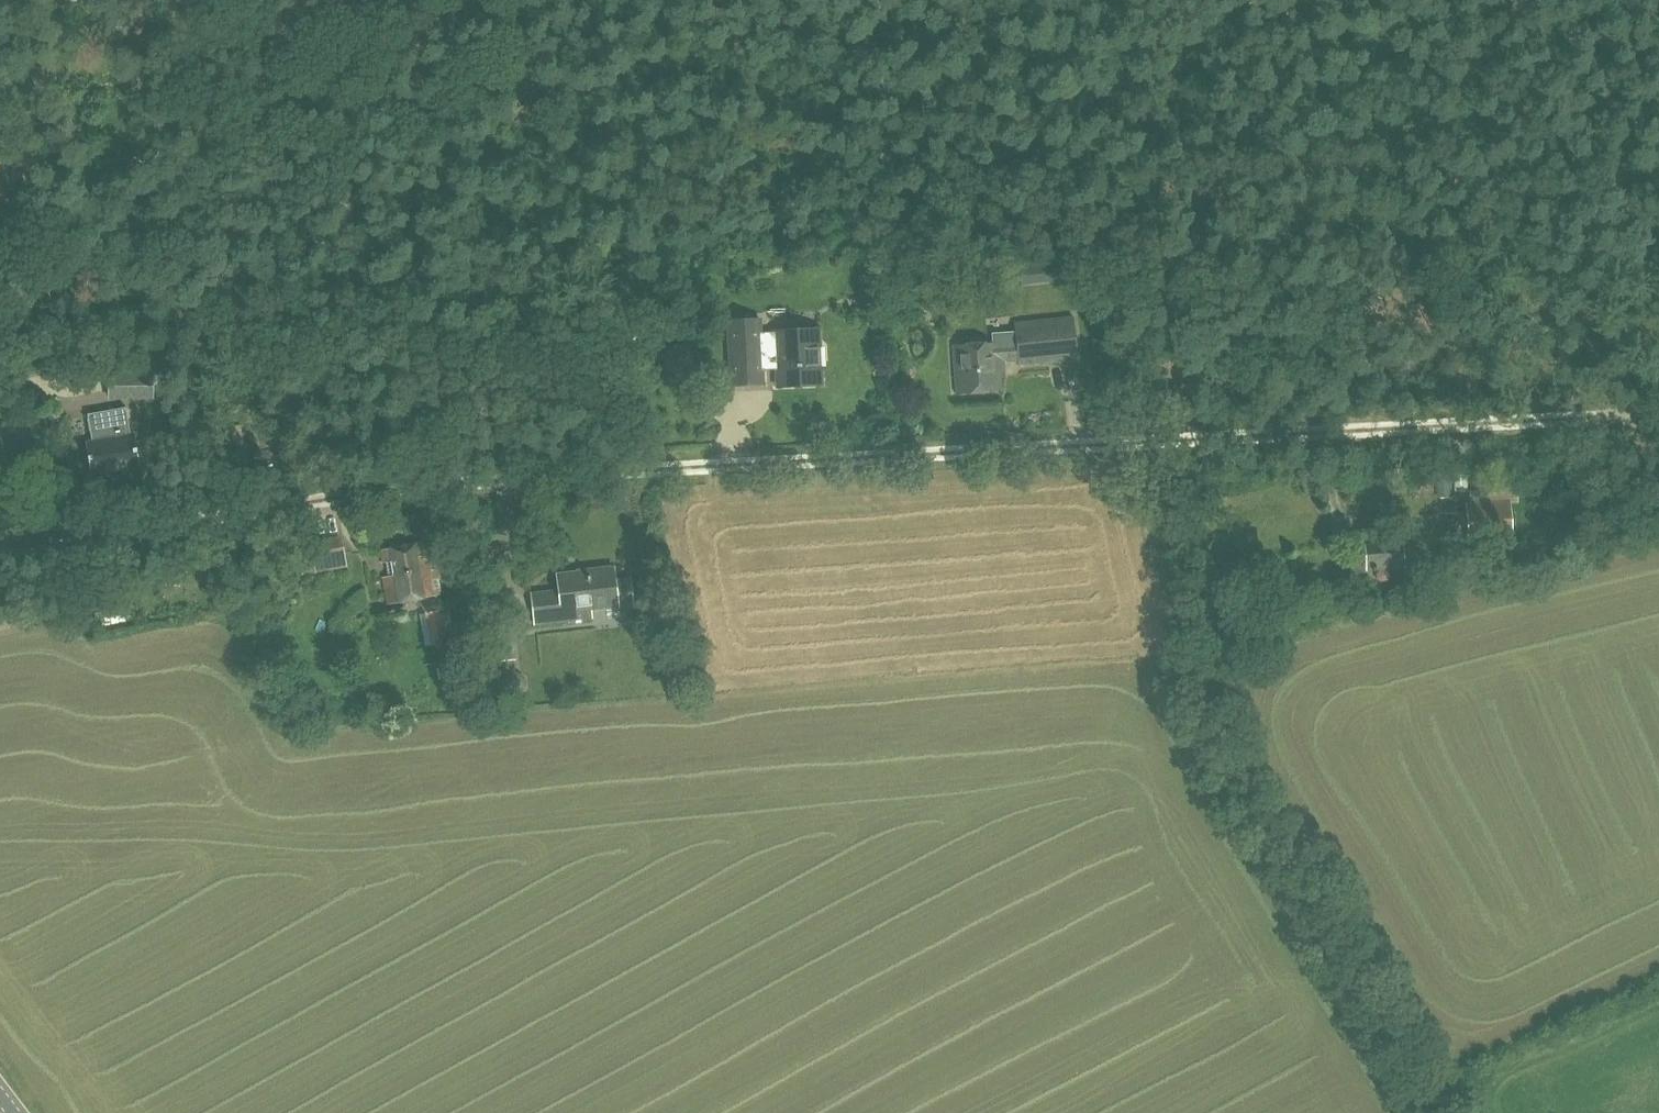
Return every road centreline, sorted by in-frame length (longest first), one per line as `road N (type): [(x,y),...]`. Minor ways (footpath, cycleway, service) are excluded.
road 1 (track): [(60,547),(338,494),(659,463),(1606,418)]
road 2 (unclassified): [(0,324),(228,136)]
road 3 (track): [(228,136),(396,0)]

